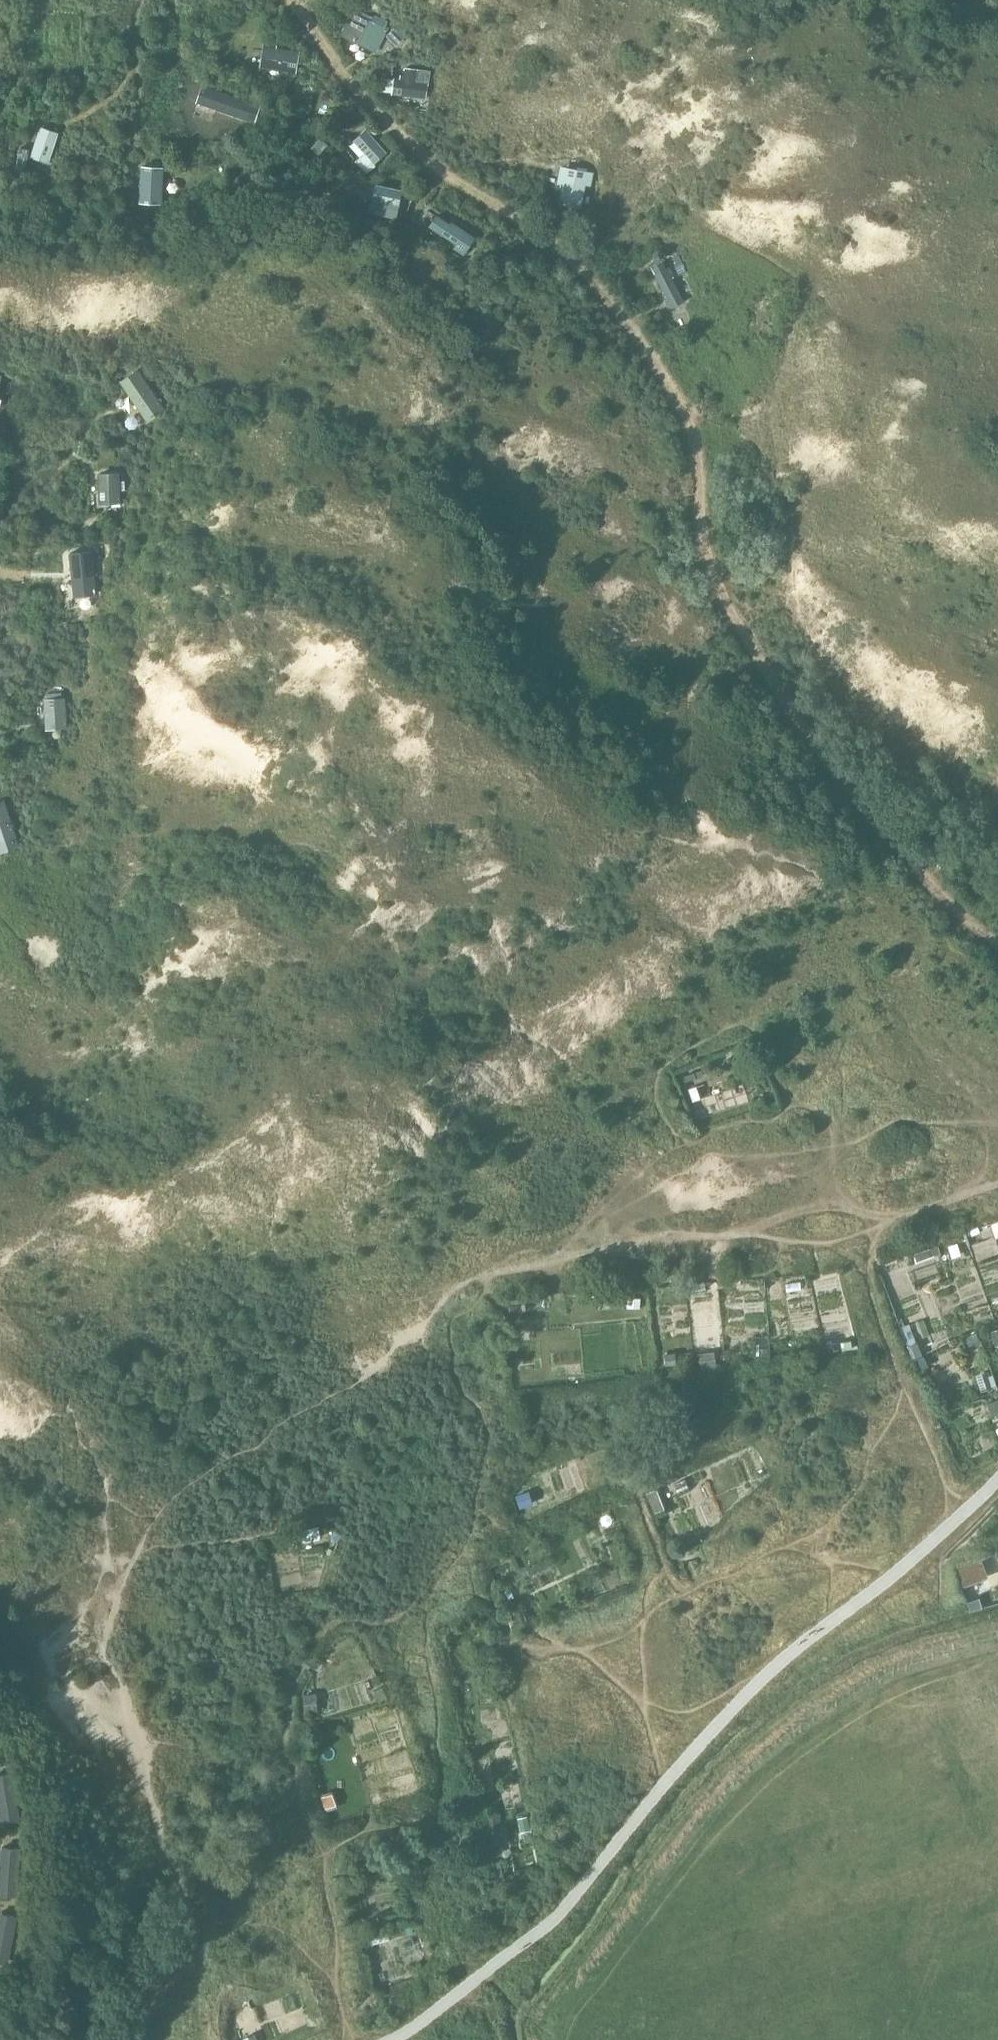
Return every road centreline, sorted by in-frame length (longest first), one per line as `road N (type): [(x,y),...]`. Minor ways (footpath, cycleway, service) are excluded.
road 1 (track): [(902,1389),(851,1236)]

